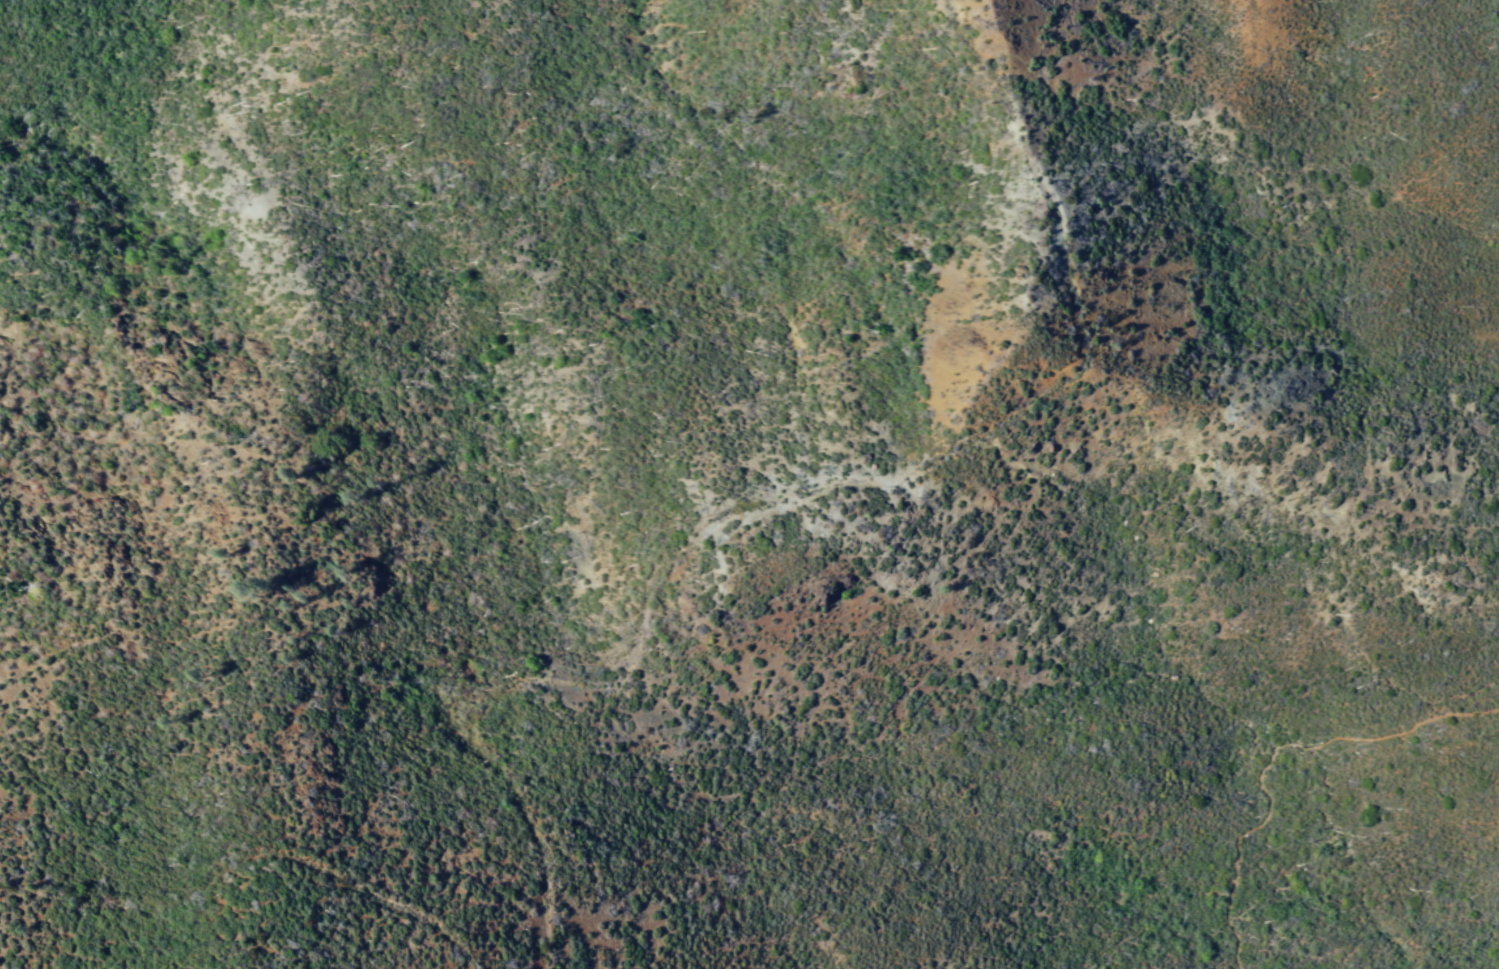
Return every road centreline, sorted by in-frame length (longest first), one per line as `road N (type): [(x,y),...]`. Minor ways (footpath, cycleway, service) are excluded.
road 1 (track): [(948,0),(956,37),(1008,94),(1032,140),(1086,339),(1084,357),(923,478),(839,484),(723,520),(663,571),(631,671),(618,685),(536,685),(462,704),(458,729),(519,792),(548,849),(542,968)]
road 2 (track): [(474,968),(455,936),(272,850),(237,850),(197,891),(145,907),(0,892)]

